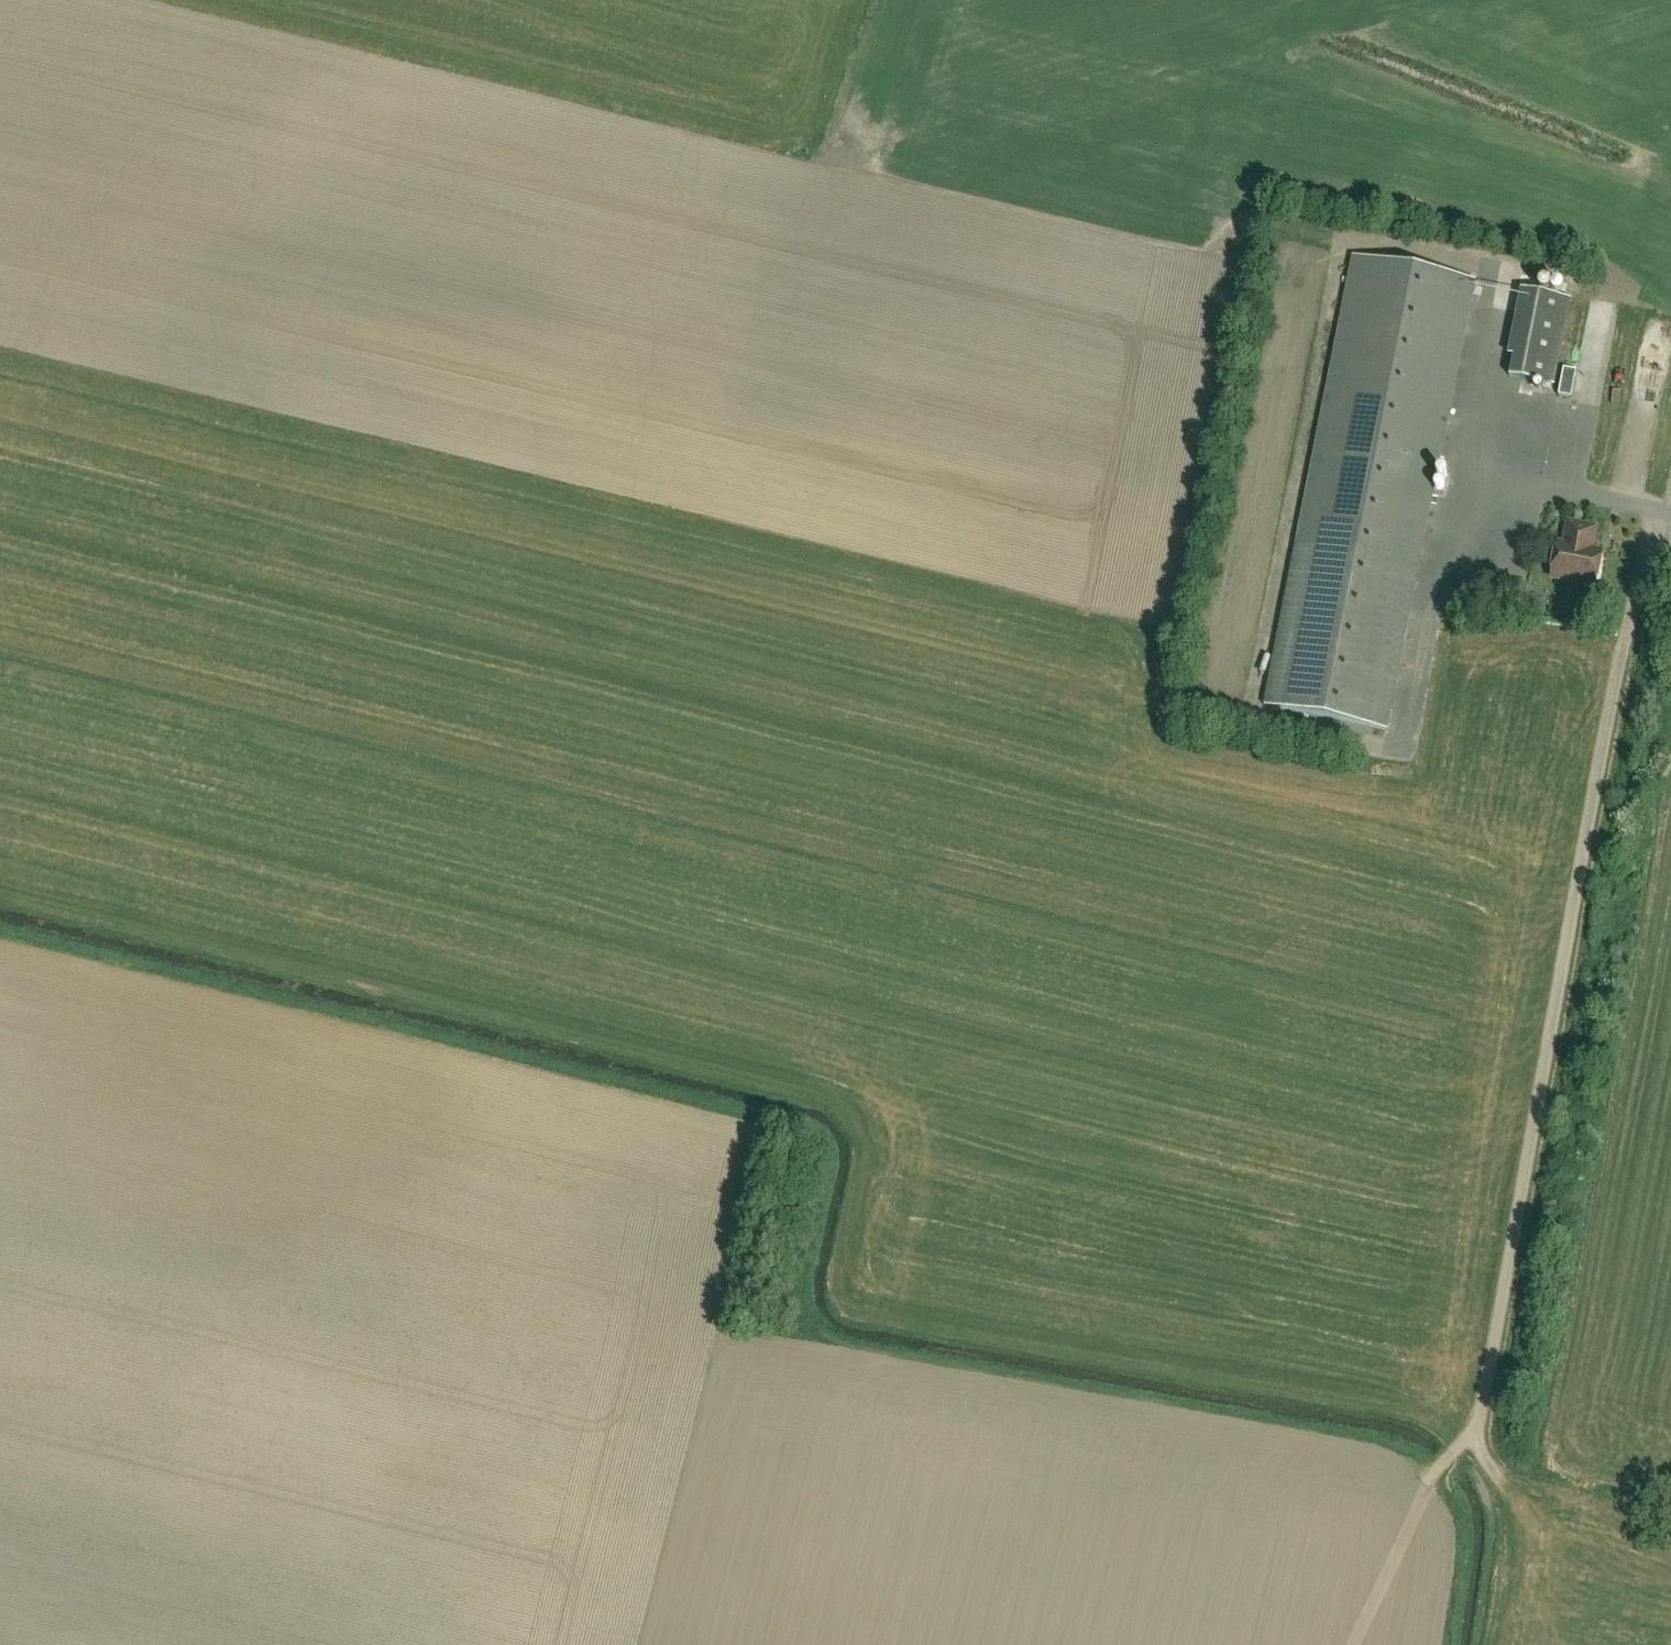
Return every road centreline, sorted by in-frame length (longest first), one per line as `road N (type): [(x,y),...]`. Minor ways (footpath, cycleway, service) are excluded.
road 1 (track): [(1654,510),(1478,1430),(1444,1465)]

